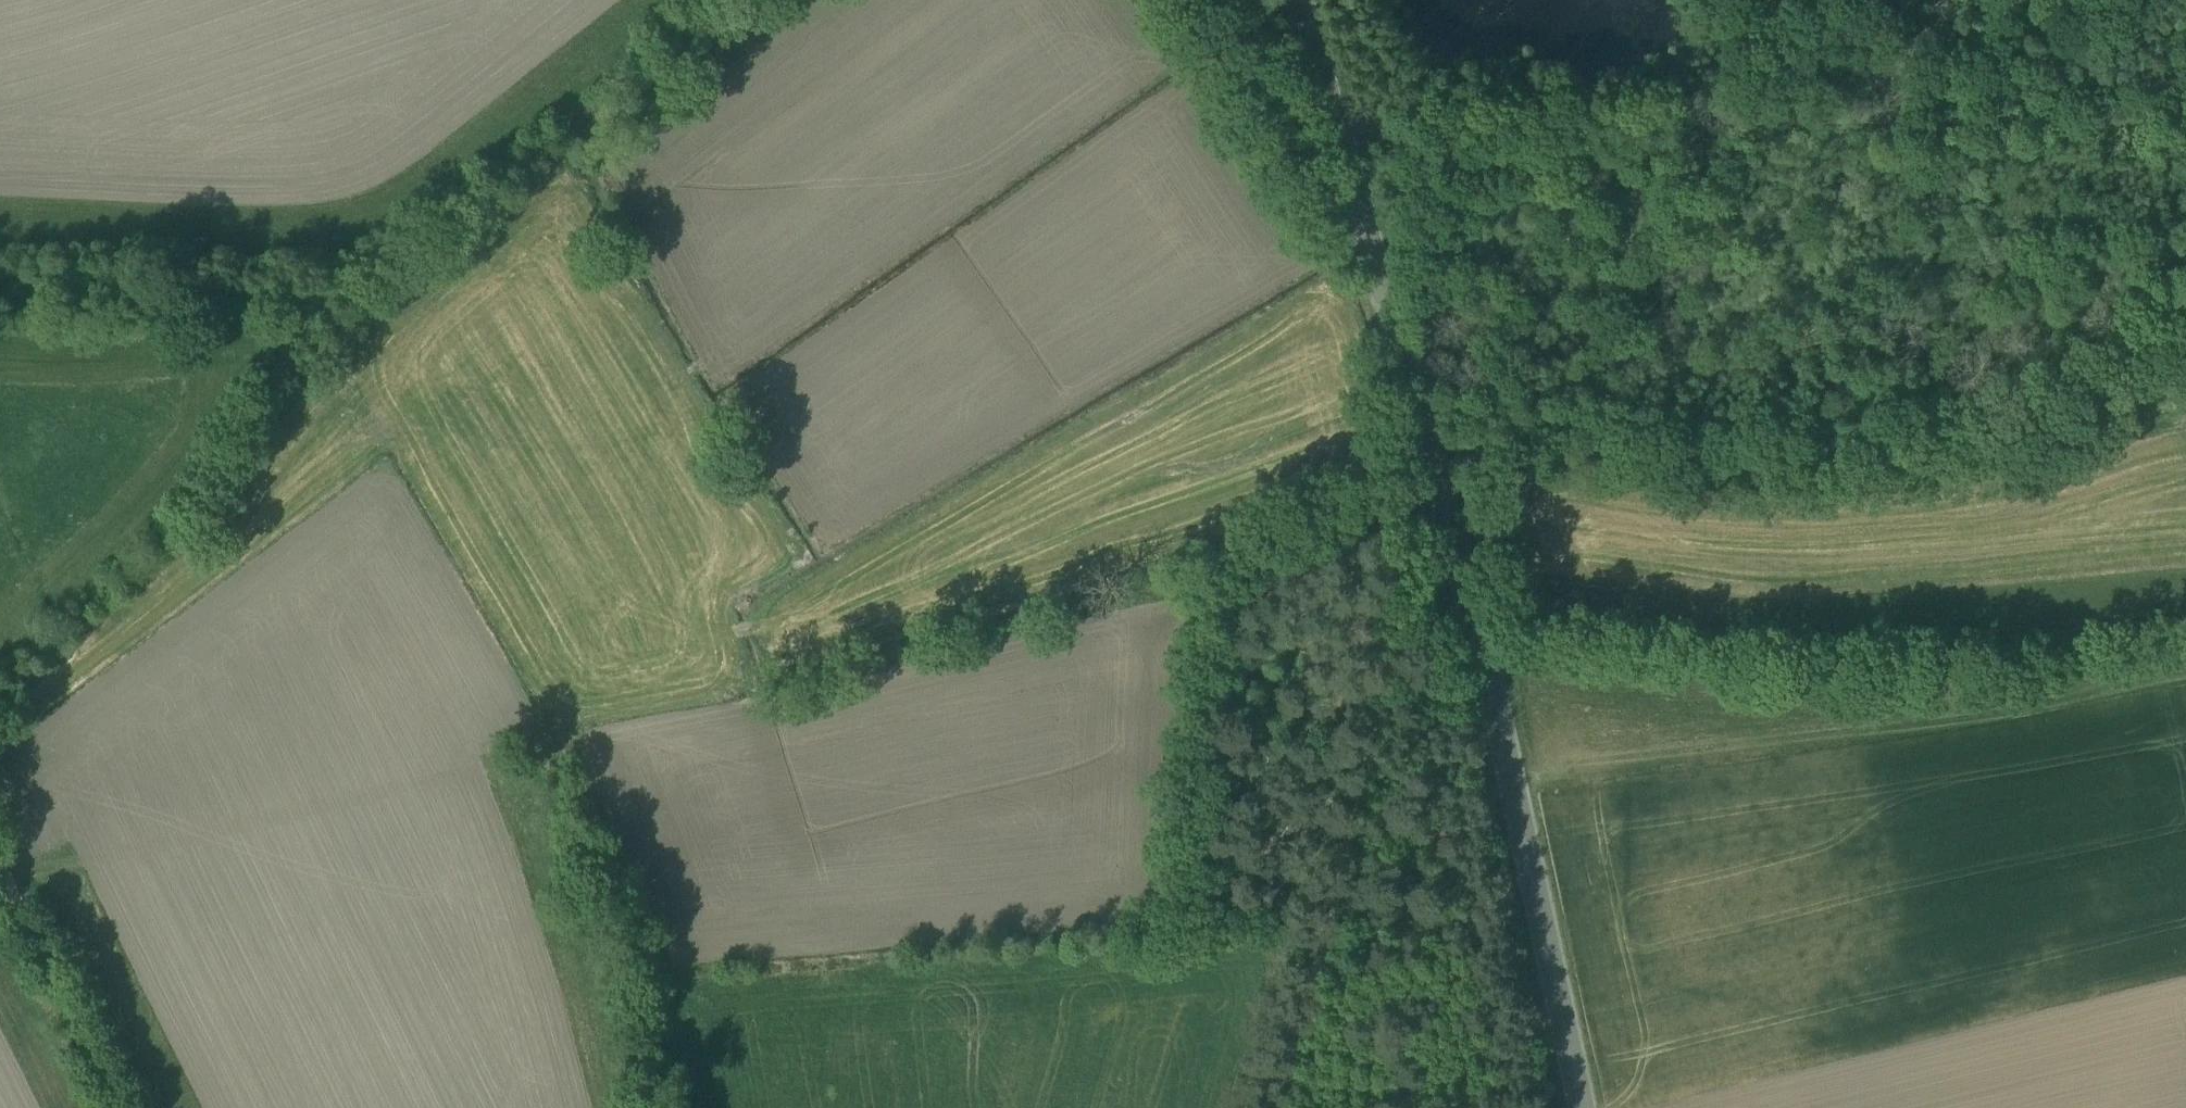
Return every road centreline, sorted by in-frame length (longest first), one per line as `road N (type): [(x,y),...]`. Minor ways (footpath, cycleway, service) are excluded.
road 1 (unclassified): [(1299,0),(1476,626),(1583,1107)]
road 2 (track): [(1277,1107),(1402,701),(1435,648),(1476,626)]
road 3 (unclassified): [(123,1107),(45,955)]

